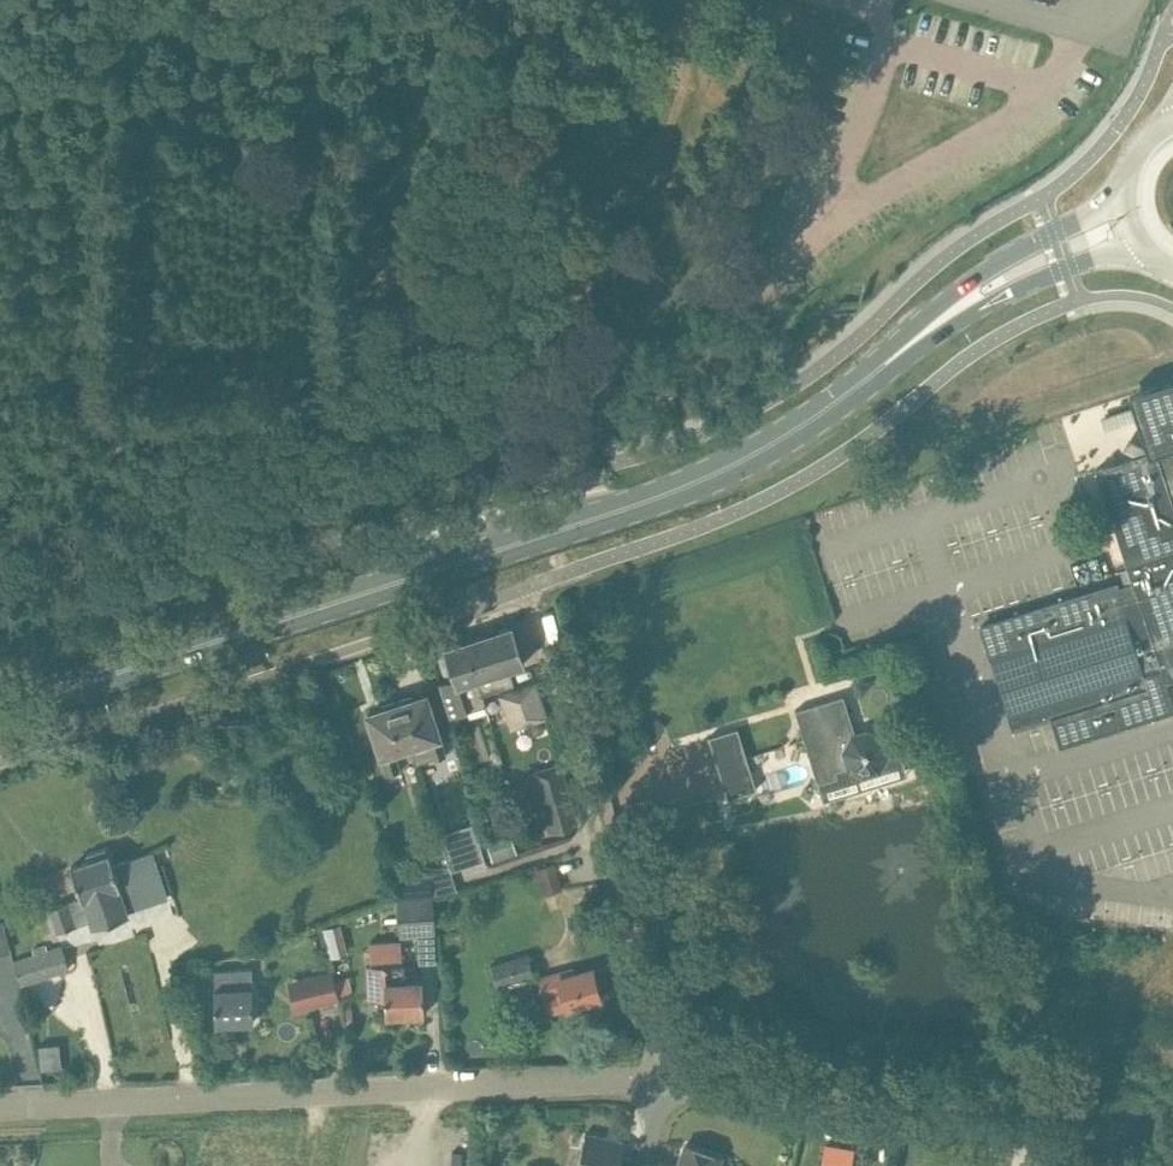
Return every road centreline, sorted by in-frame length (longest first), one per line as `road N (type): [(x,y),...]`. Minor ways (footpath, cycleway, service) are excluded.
road 1 (primary): [(0,710),(681,489),(822,412),(885,364)]
road 2 (unclassified): [(654,1087),(588,1077),(0,1106)]
road 3 (unclassified): [(1172,1142),(654,1087)]
road 4 (unclassified): [(654,1087),(651,1002),(540,632)]
road 5 (primary): [(1122,198),(976,281),(908,333),(885,364)]
road 6 (primary): [(885,364),(1021,287),(1140,246)]

